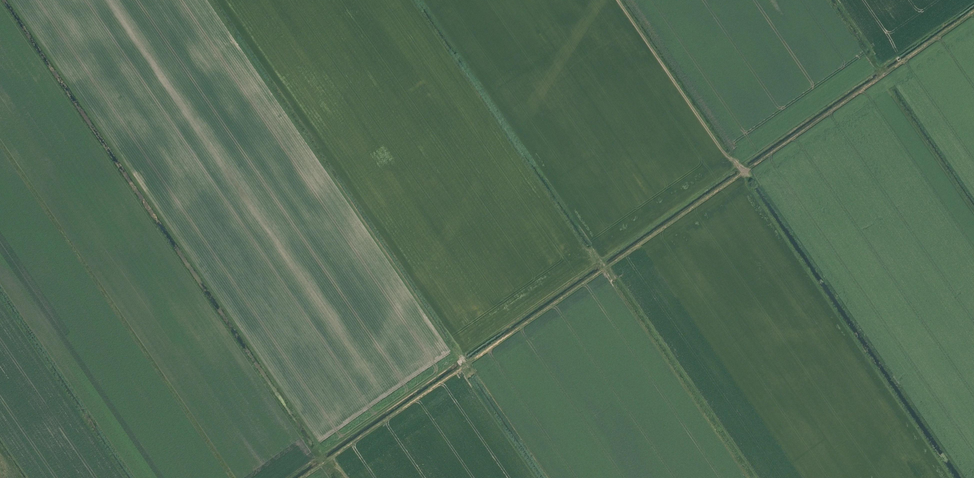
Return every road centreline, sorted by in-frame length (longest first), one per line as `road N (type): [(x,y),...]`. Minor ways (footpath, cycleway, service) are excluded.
road 1 (track): [(303,477),(973,14)]
road 2 (track): [(465,366),(202,0)]
road 3 (track): [(742,175),(617,0)]

